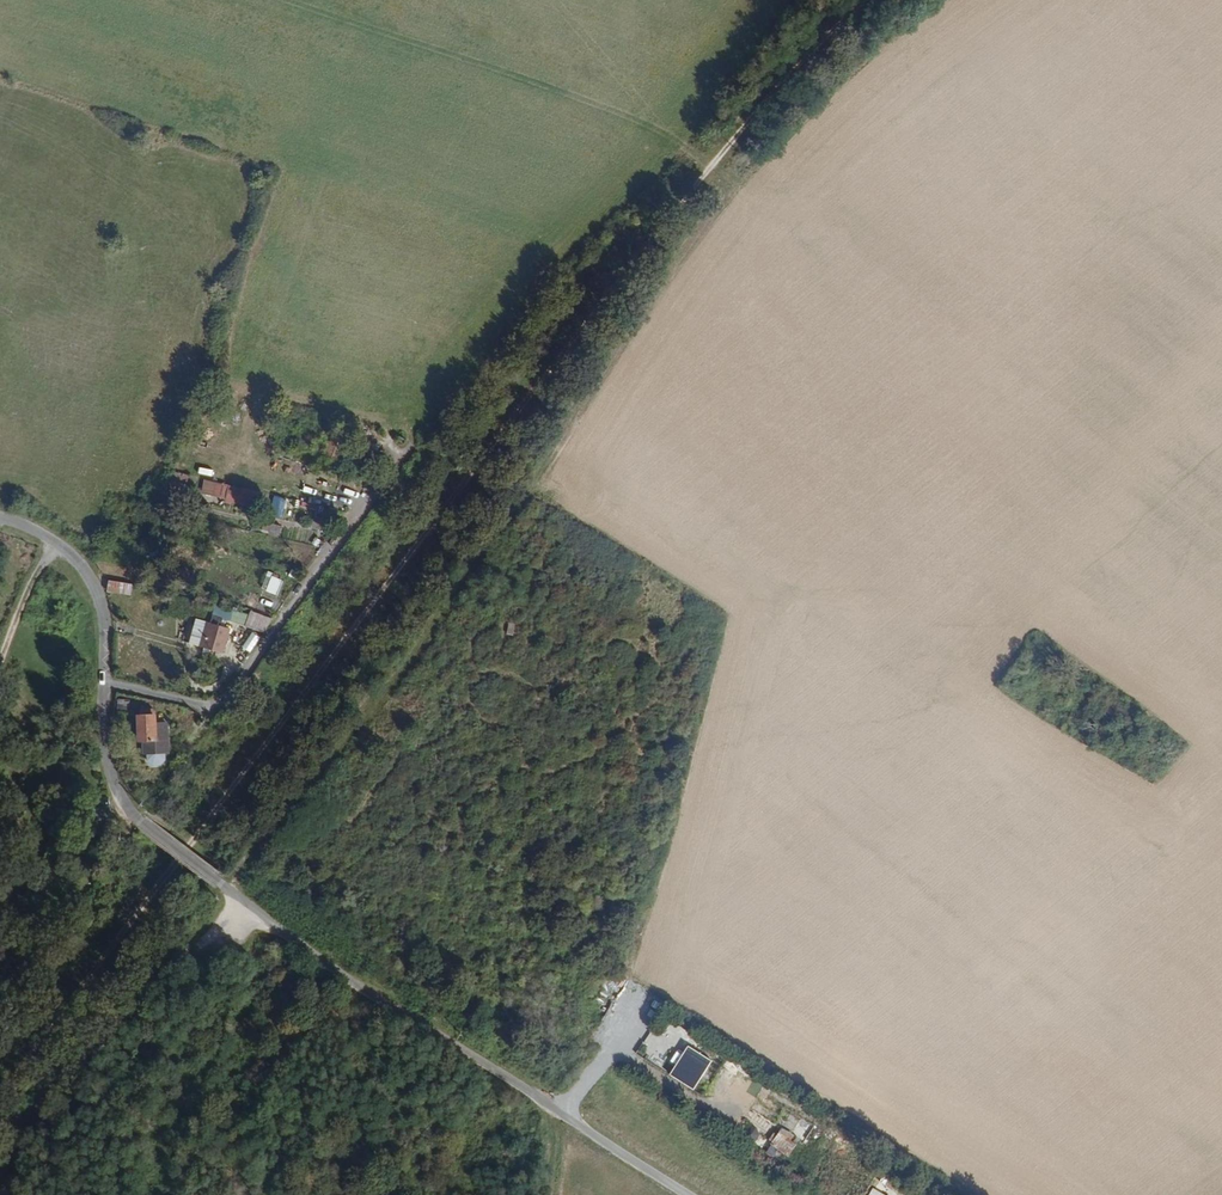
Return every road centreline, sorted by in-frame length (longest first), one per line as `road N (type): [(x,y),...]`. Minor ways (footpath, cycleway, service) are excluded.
road 1 (track): [(866,0),(615,281),(0,1095)]
road 2 (track): [(709,171),(722,181),(724,202),(644,299),(395,680),(303,786),(230,890)]
road 3 (unclassified): [(140,822),(290,938),(687,1194)]
road 4 (residential): [(366,497),(227,692),(186,703),(97,682)]
road 5 (track): [(241,899),(30,1111),(0,1124)]
road 6 (unclassified): [(97,682),(88,584),(54,544),(0,518)]
road 7 (track): [(721,1102),(614,1049),(587,1068),(559,1113)]
road 8 (unclassified): [(140,822),(111,793),(97,682)]

